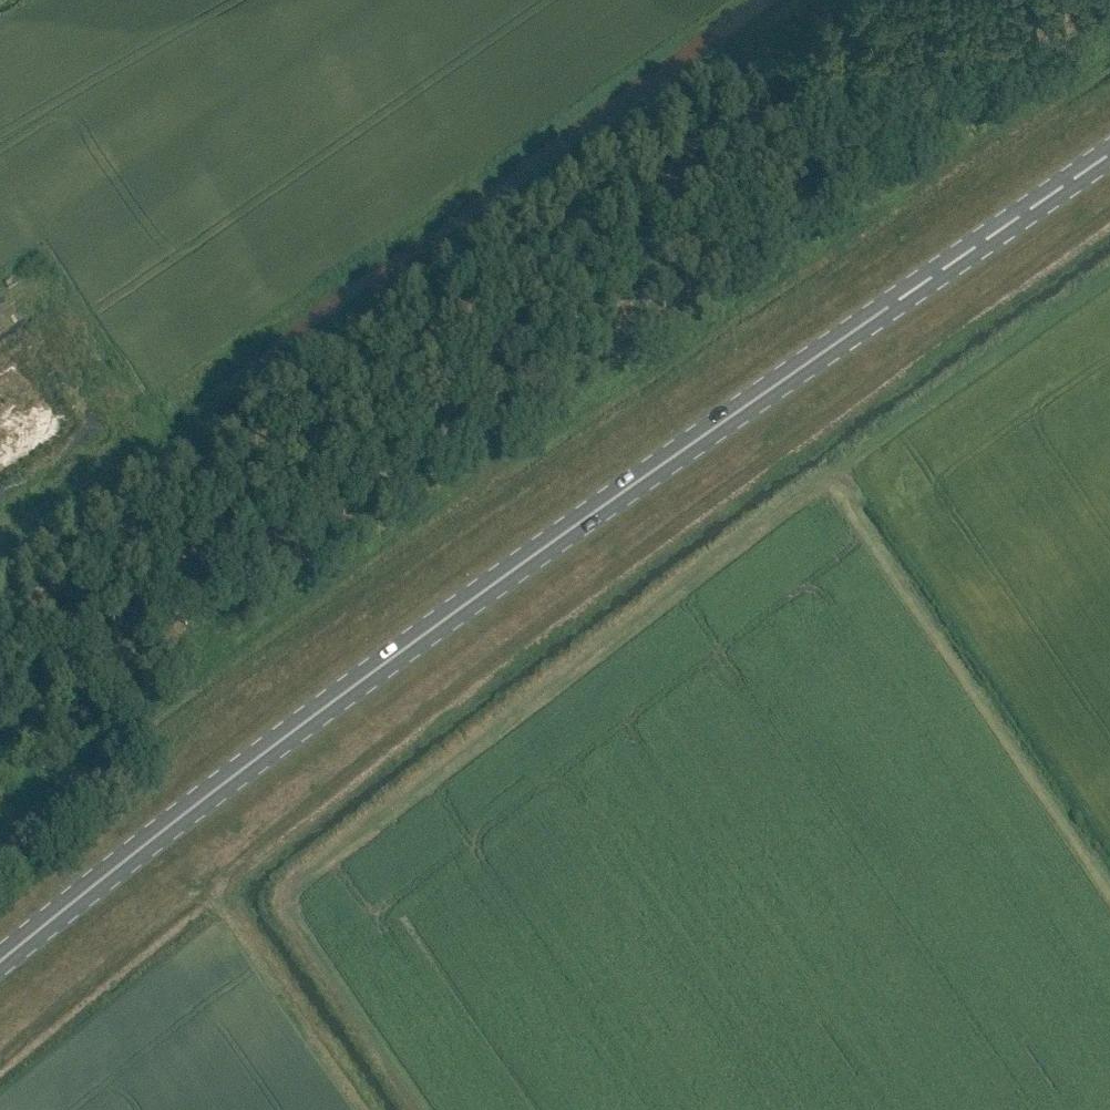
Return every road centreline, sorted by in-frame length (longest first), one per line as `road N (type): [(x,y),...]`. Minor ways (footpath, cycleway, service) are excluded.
road 1 (primary): [(0,963),(522,562),(1109,155)]

